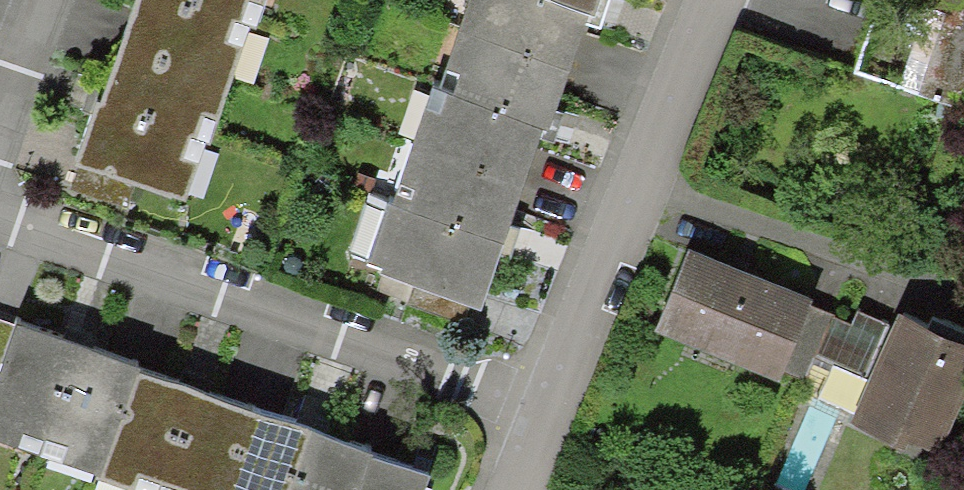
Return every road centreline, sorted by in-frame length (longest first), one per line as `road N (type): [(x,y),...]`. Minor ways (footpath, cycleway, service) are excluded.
road 1 (residential): [(0,218),(547,407)]
road 2 (residential): [(547,407),(714,0)]
road 3 (residential): [(45,0),(0,126)]

